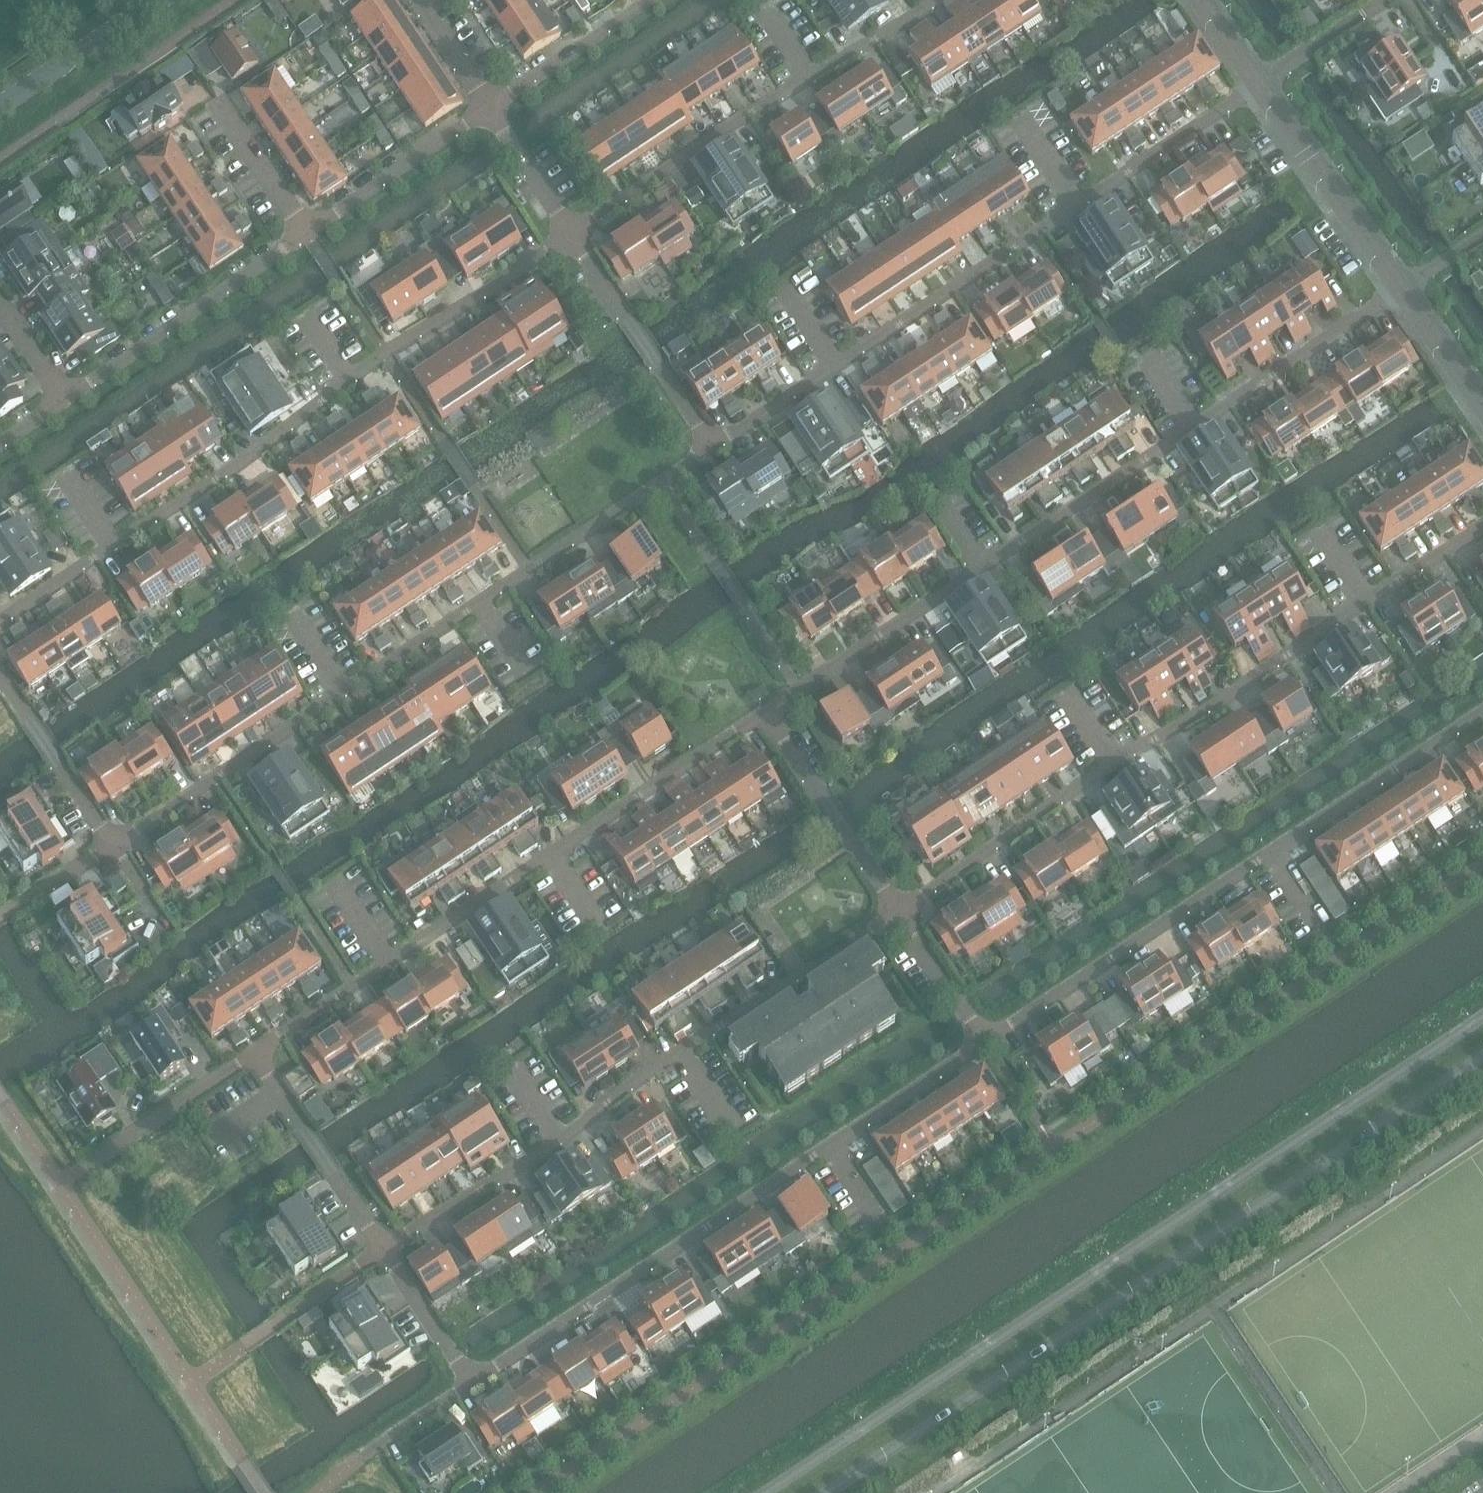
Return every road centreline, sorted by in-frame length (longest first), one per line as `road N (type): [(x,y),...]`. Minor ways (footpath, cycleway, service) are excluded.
road 1 (secondary): [(1482,1014),(767,1492)]
road 2 (secondary): [(829,1492),(1482,1057)]
road 3 (residential): [(766,711),(1397,290)]
road 4 (residential): [(115,843),(705,447)]
road 5 (residential): [(896,912),(1482,528)]
road 6 (residential): [(571,234),(385,353),(0,625)]
road 7 (residential): [(705,447),(1257,82)]
road 8 (residential): [(383,1251),(896,912)]
road 9 (residential): [(257,1055),(766,711)]
road 10 (residential): [(981,1043),(469,1382)]
road 11 (residential): [(1482,712),(981,1043)]
road 12 (residential): [(571,234),(935,0)]
road 13 (residential): [(305,232),(65,397)]
road 14 (residential): [(571,234),(705,447)]
road 15 (residential): [(1257,82),(1397,290)]
road 16 (residential): [(766,711),(896,912)]
road 17 (residential): [(56,1181),(257,1055)]
road 18 (residential): [(383,1251),(257,1055)]
road 19 (residential): [(490,106),(305,232)]
road 20 (residential): [(0,674),(115,843)]
road 21 (residential): [(0,106),(90,41),(164,0)]
road 22 (residential): [(645,0),(490,106)]
road 23 (residential): [(305,232),(215,102)]
road 24 (residential): [(469,1382),(383,1251)]
road 25 (residential): [(896,912),(981,1043)]
road 26 (residential): [(490,106),(571,234)]
road 27 (residential): [(1257,82),(1381,0)]
road 28 (residential): [(1397,290),(1482,410)]
road 29 (residential): [(469,1382),(353,1459)]
road 30 (residential): [(490,106),(420,0)]

